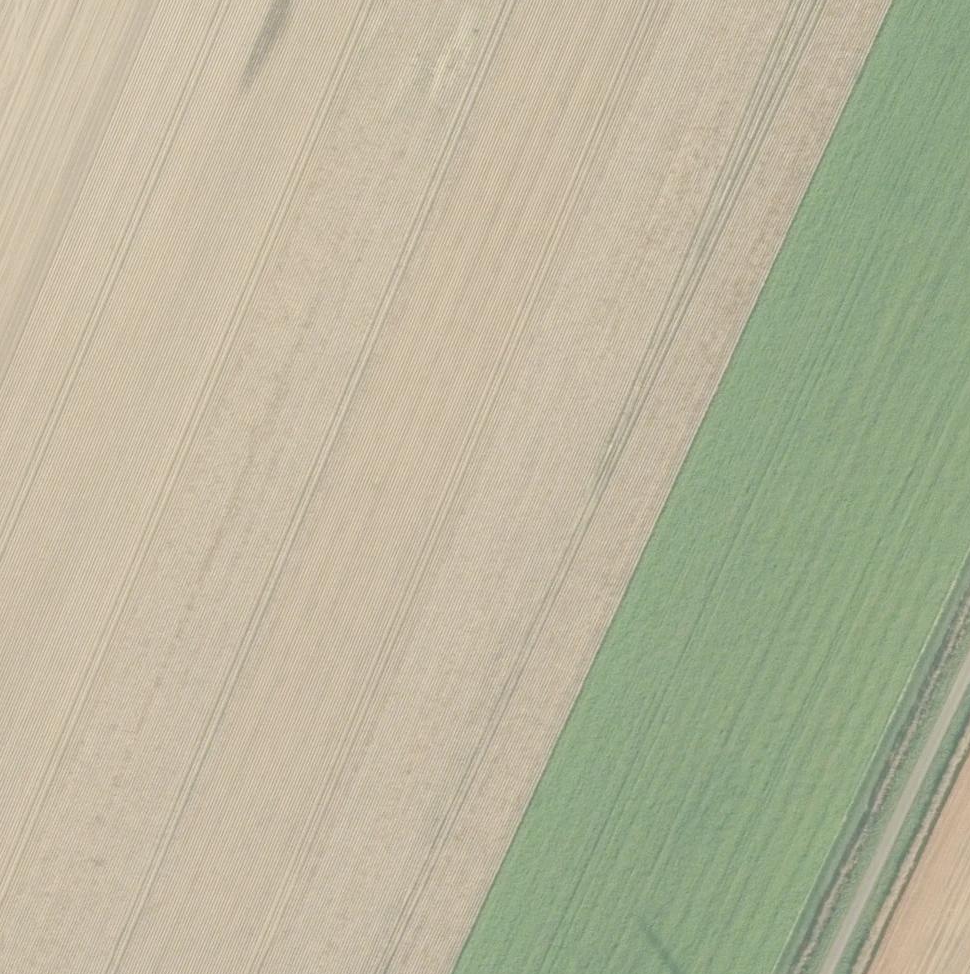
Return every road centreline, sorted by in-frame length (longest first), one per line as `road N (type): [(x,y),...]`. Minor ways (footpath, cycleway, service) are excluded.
road 1 (unclassified): [(826,973),(969,665)]

